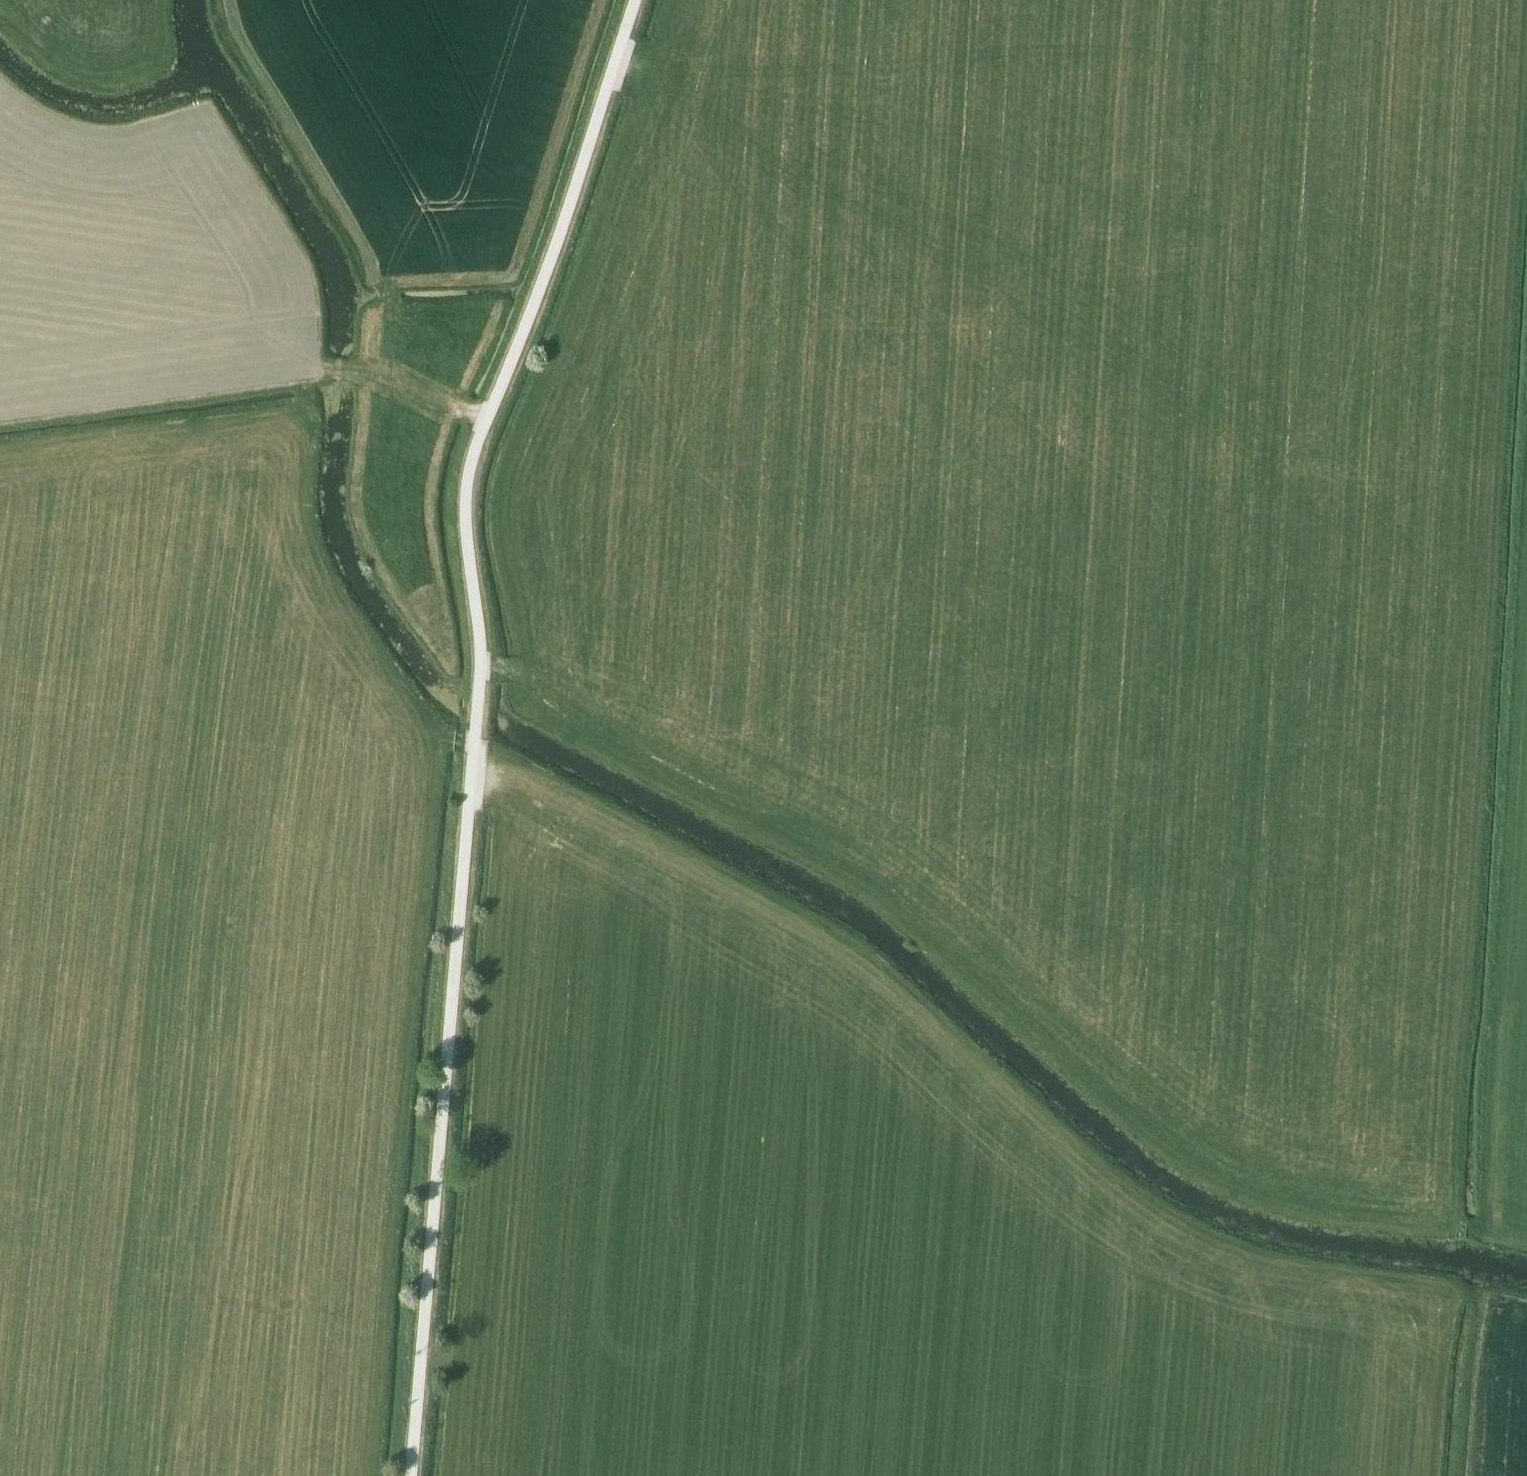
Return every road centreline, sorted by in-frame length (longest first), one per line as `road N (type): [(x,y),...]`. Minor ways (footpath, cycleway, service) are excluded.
road 1 (unclassified): [(410,1475),(480,681),(466,503),(485,425),(571,202),(636,0)]

